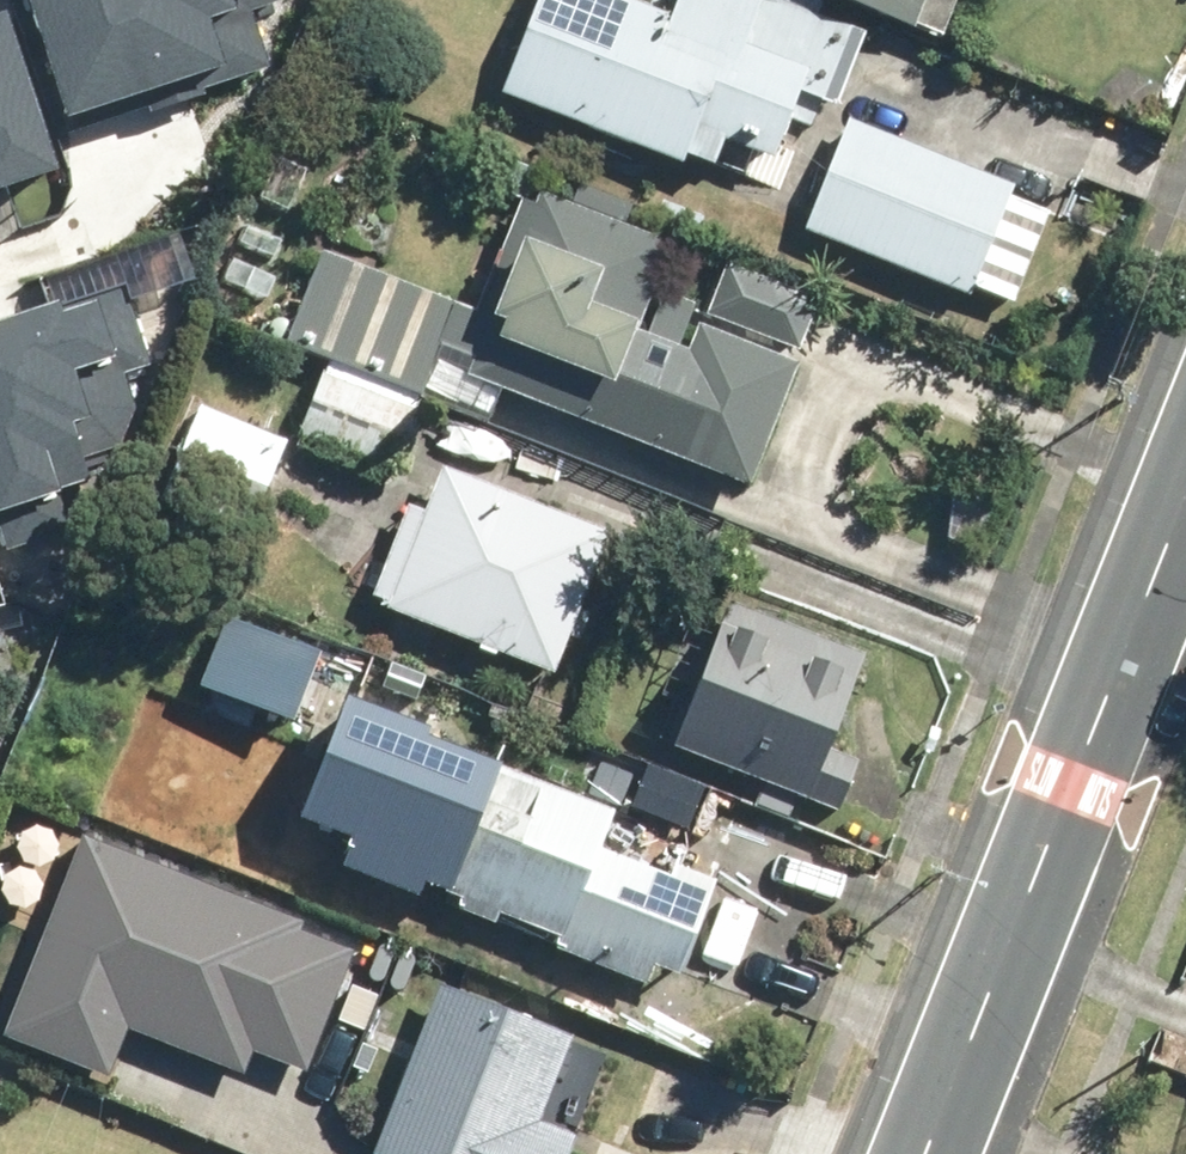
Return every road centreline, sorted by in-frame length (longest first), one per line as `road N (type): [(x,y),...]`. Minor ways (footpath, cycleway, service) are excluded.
road 1 (tertiary): [(1185,523),(939,1153)]

